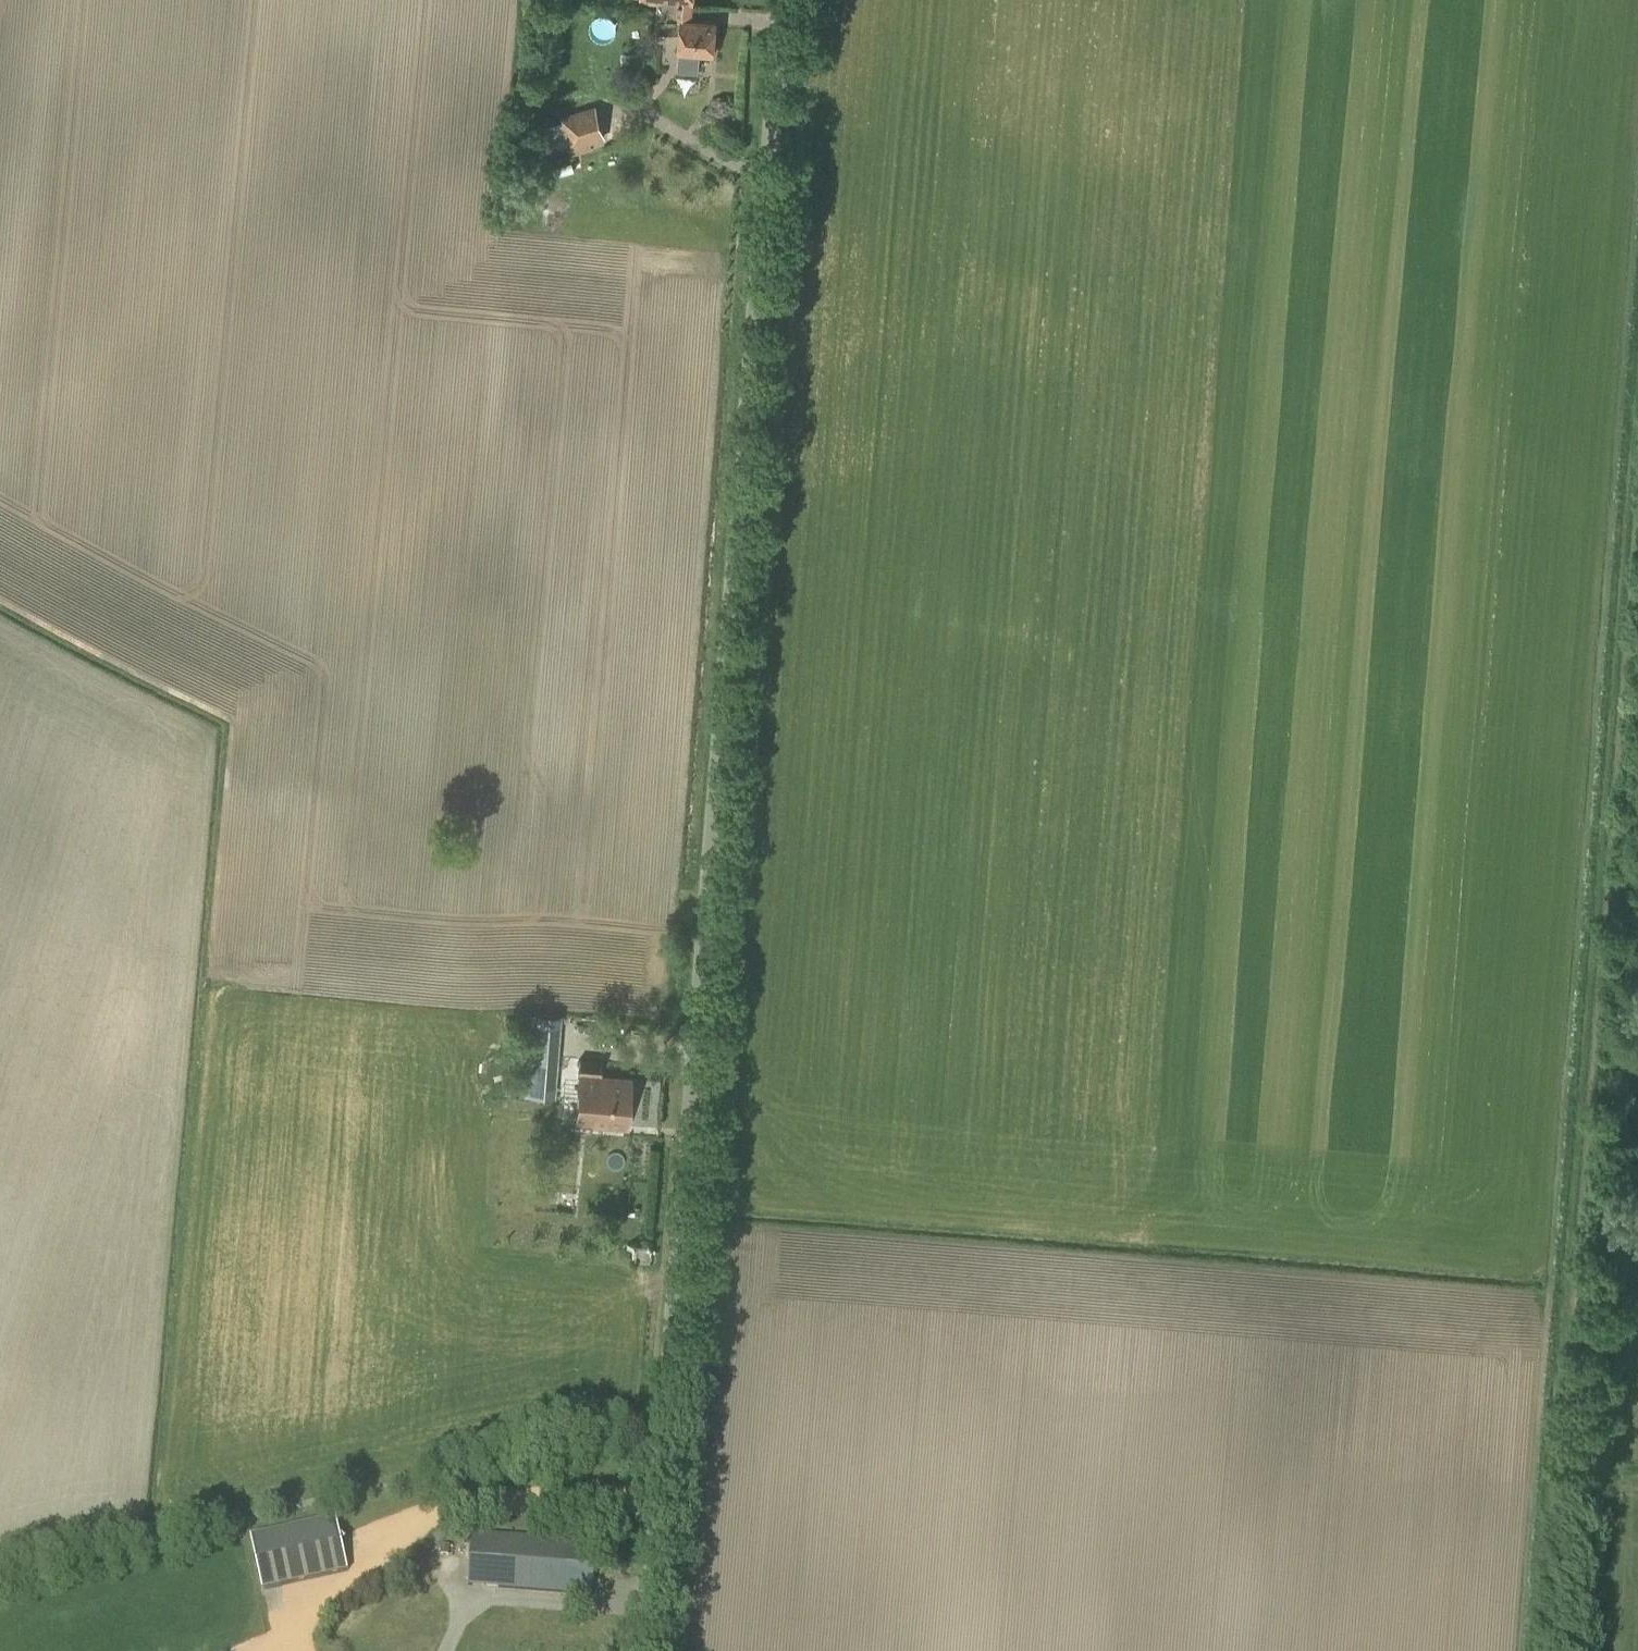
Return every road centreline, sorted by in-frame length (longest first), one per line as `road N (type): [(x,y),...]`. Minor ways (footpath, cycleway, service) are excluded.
road 1 (unclassified): [(650,1650),(783,0)]

